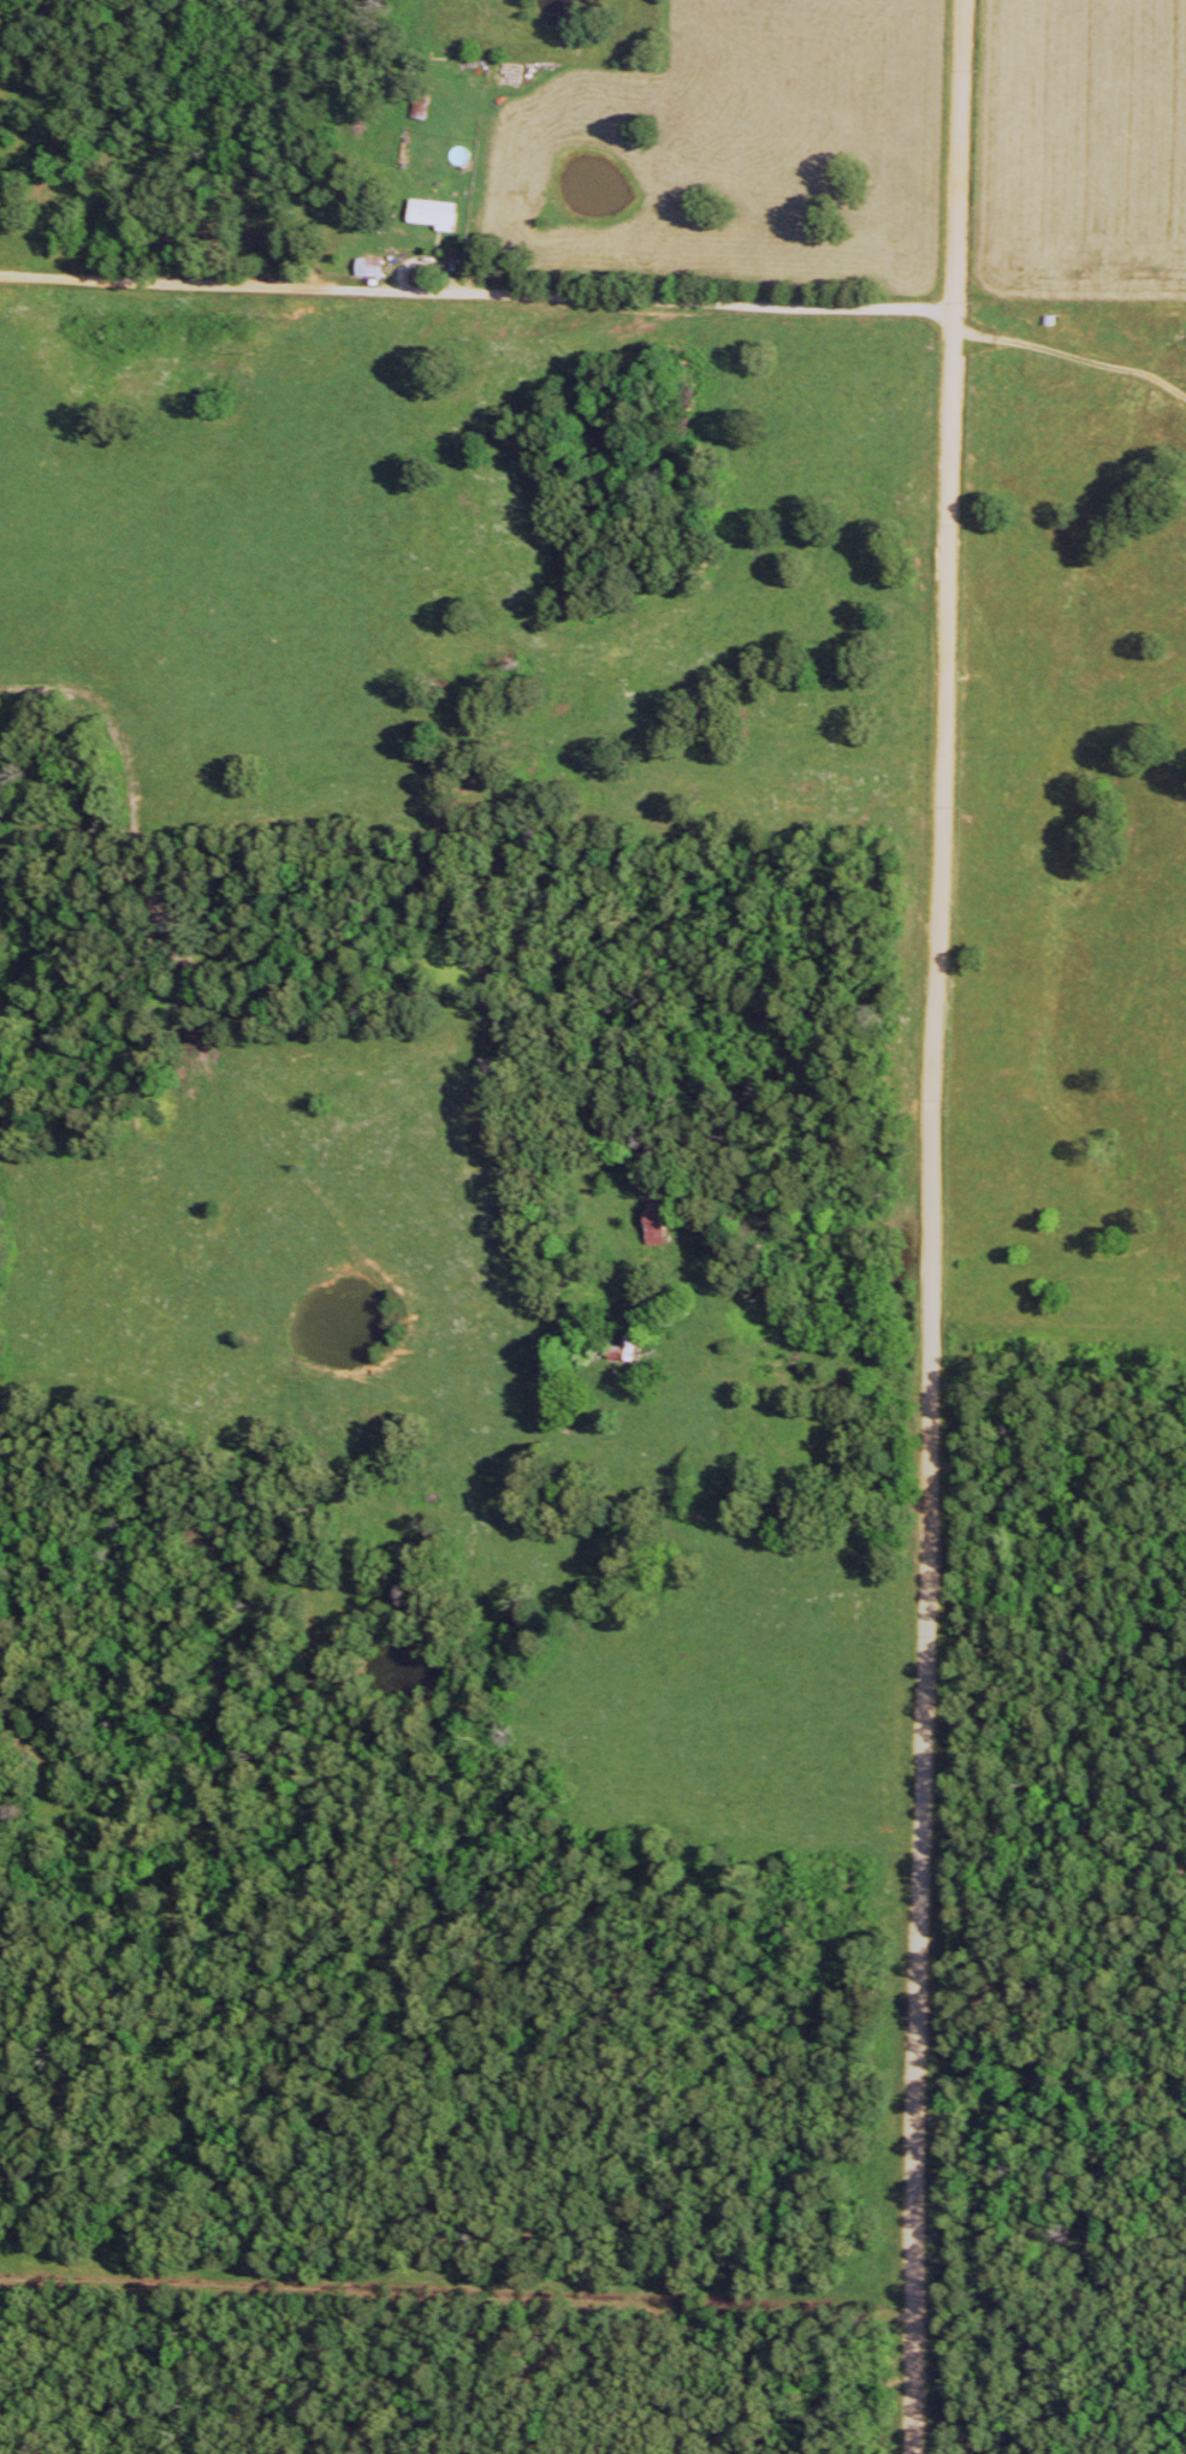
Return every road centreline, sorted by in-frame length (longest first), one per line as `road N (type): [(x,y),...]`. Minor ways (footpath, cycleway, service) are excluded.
road 1 (residential): [(915,2453),(932,1118),(961,0)]

